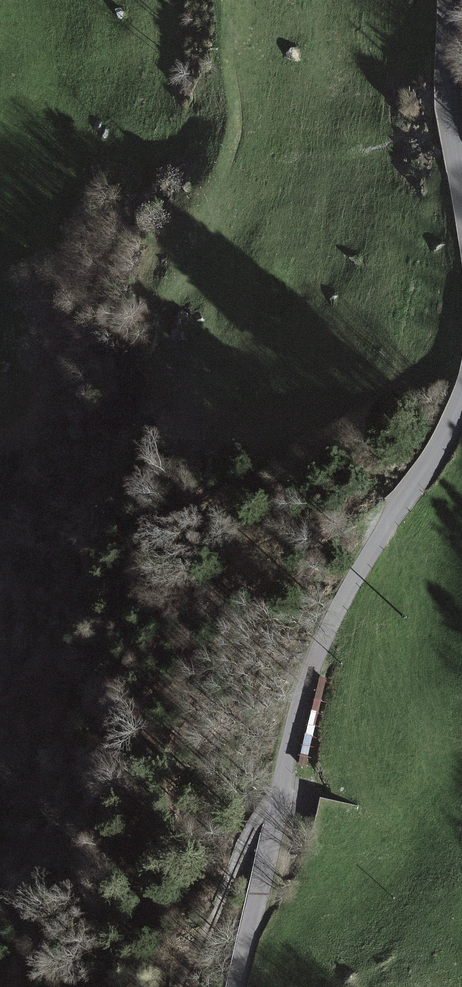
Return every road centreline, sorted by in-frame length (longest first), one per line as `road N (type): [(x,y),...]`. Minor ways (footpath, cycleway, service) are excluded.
road 1 (unclassified): [(461,388),(429,462),(364,553),(324,634),(295,721),(237,986)]
road 2 (track): [(186,986),(261,808),(277,800)]
road 3 (unclassified): [(447,0),(461,197)]

